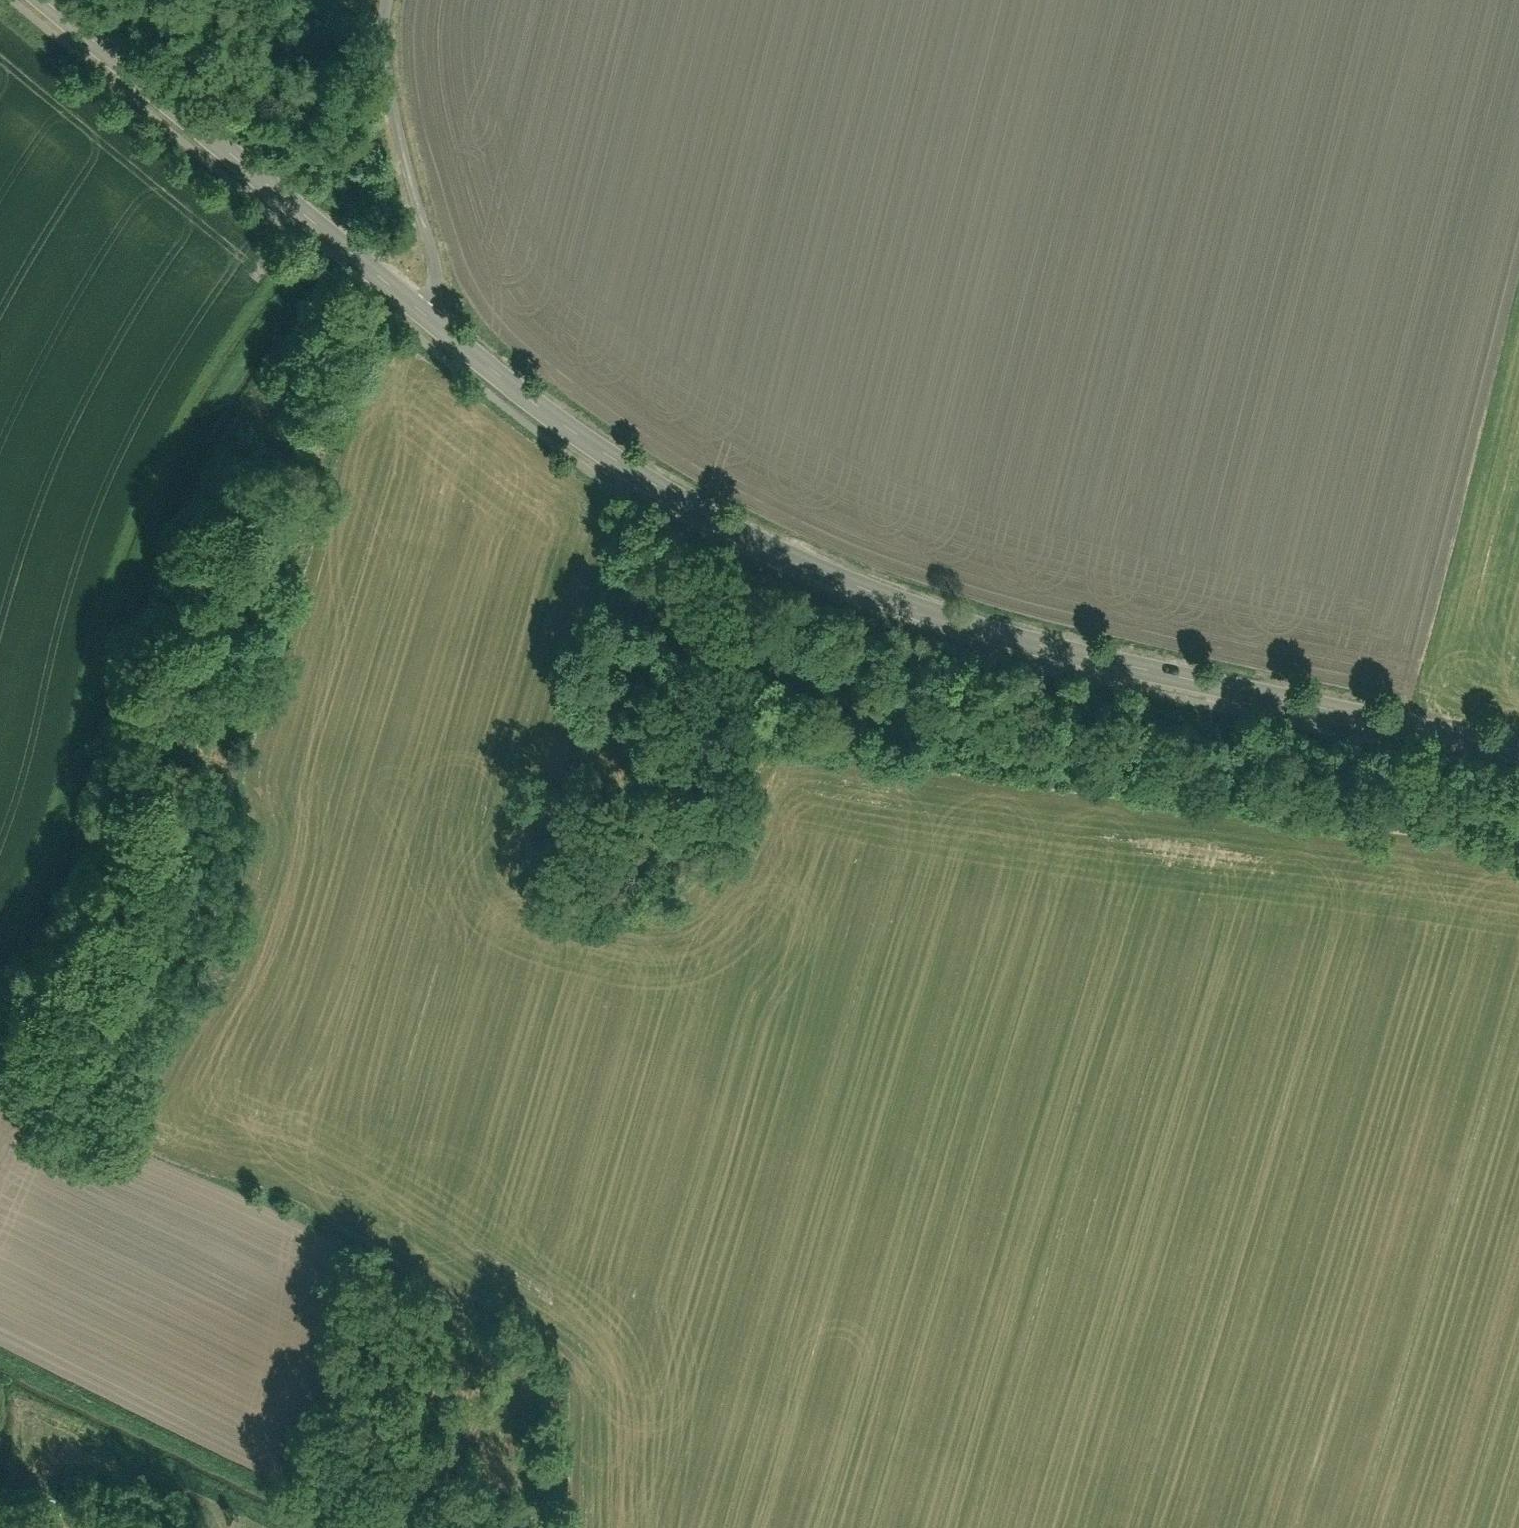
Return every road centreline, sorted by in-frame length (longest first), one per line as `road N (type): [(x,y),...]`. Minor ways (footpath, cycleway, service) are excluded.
road 1 (tertiary): [(425,311),(543,407),(698,511),(863,590),(1047,651),(1518,753)]
road 2 (tertiary): [(40,0),(425,311)]
road 3 (unclassified): [(388,0),(395,118),(433,259),(425,311)]

